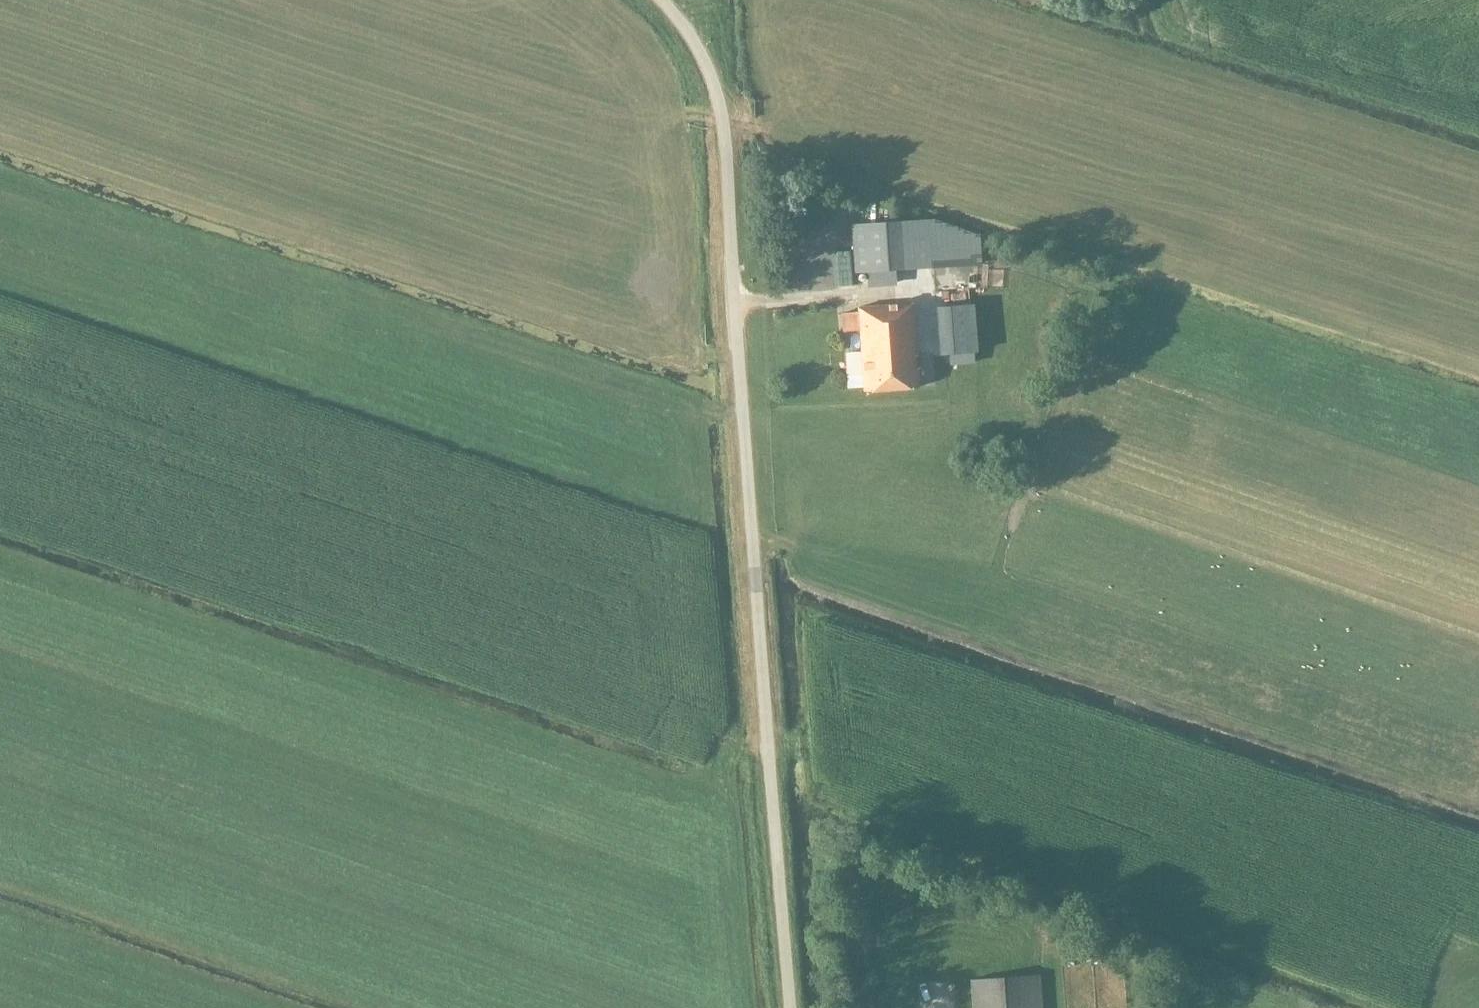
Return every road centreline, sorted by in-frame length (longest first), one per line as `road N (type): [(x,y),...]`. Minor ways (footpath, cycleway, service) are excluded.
road 1 (unclassified): [(791,1007),(726,143),(712,80),(661,0)]

